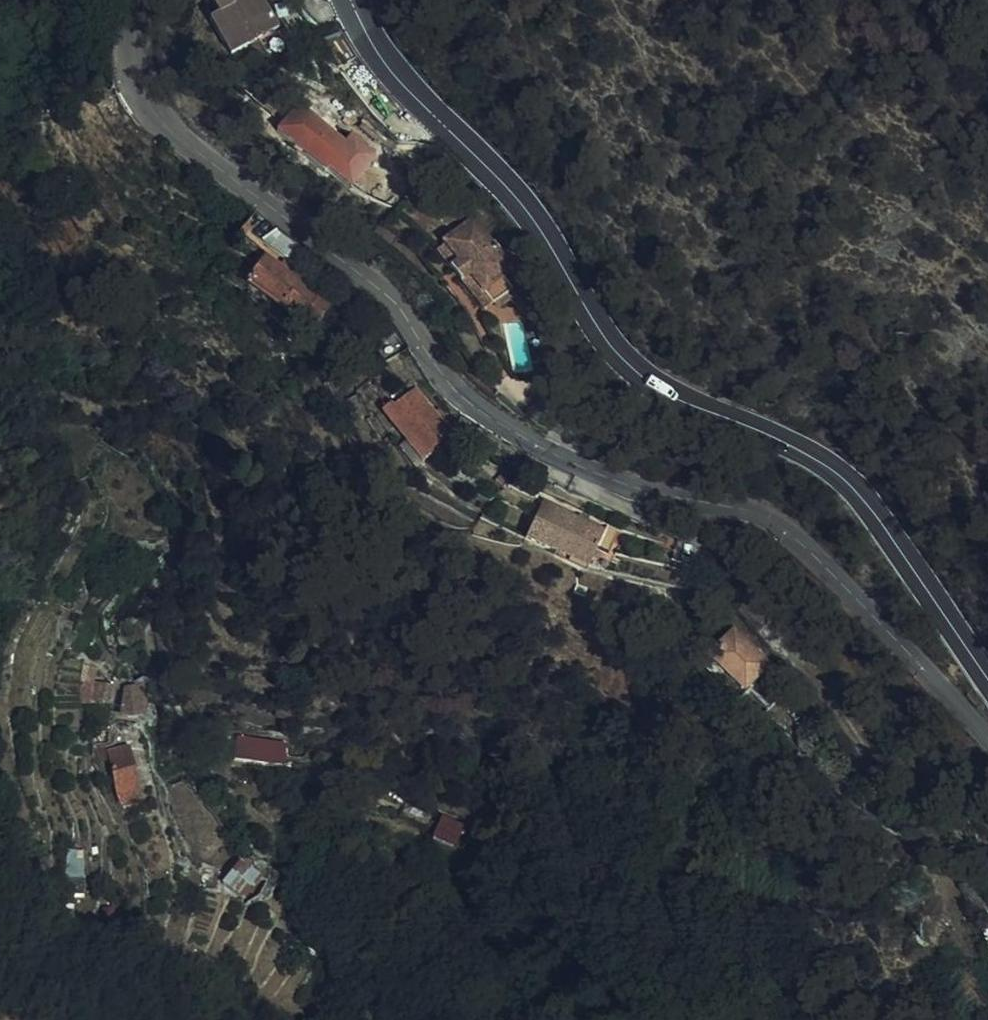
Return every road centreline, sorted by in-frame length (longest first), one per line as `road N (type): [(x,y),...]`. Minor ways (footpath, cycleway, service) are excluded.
road 1 (tertiary): [(128,0),(129,76),(158,127),(380,289),(446,383),(489,417),(605,480),(747,509),(791,532),(987,748)]
road 2 (secondary): [(352,0),(392,75),(511,194),(619,361),(680,402),(780,439),(849,487),(987,681)]
road 3 (track): [(710,504),(720,546),(850,749),(913,821),(987,985)]

